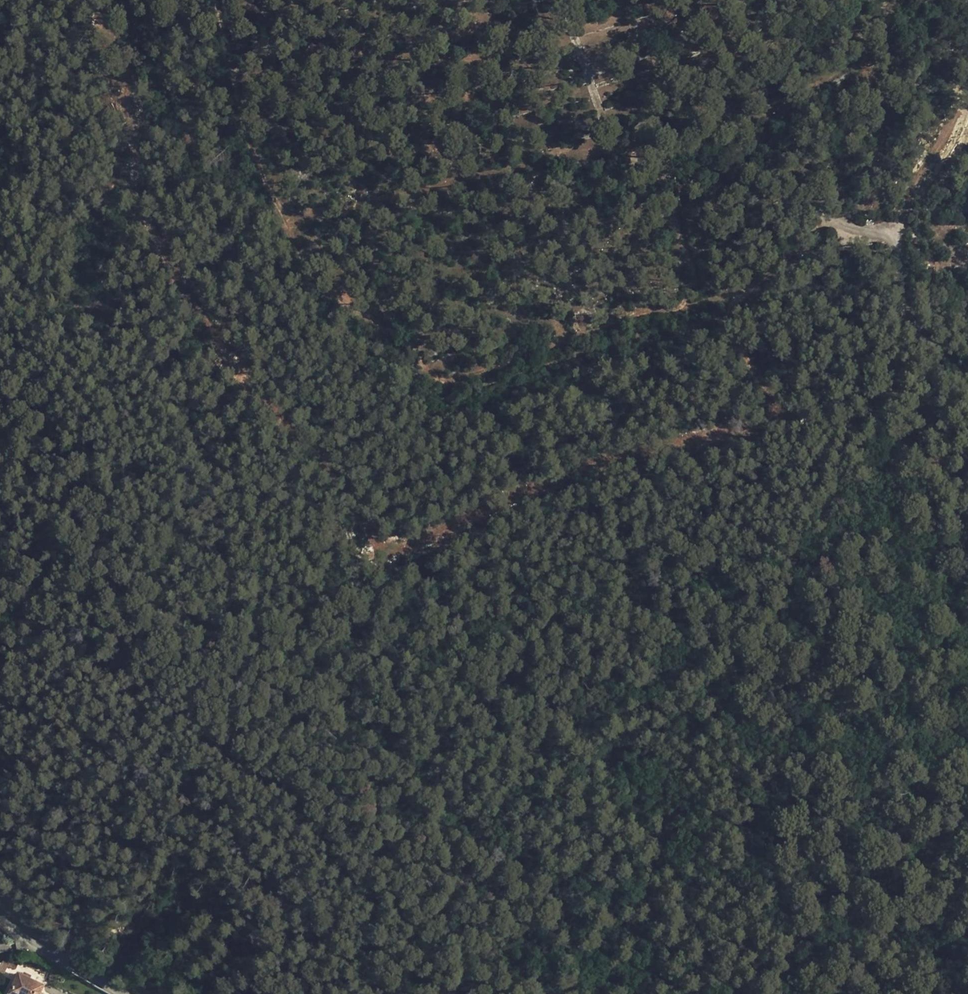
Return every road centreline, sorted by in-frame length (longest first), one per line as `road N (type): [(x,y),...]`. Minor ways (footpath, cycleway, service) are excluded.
road 1 (unclassified): [(134,993),(0,917)]
road 2 (track): [(820,210),(859,119),(877,102)]

